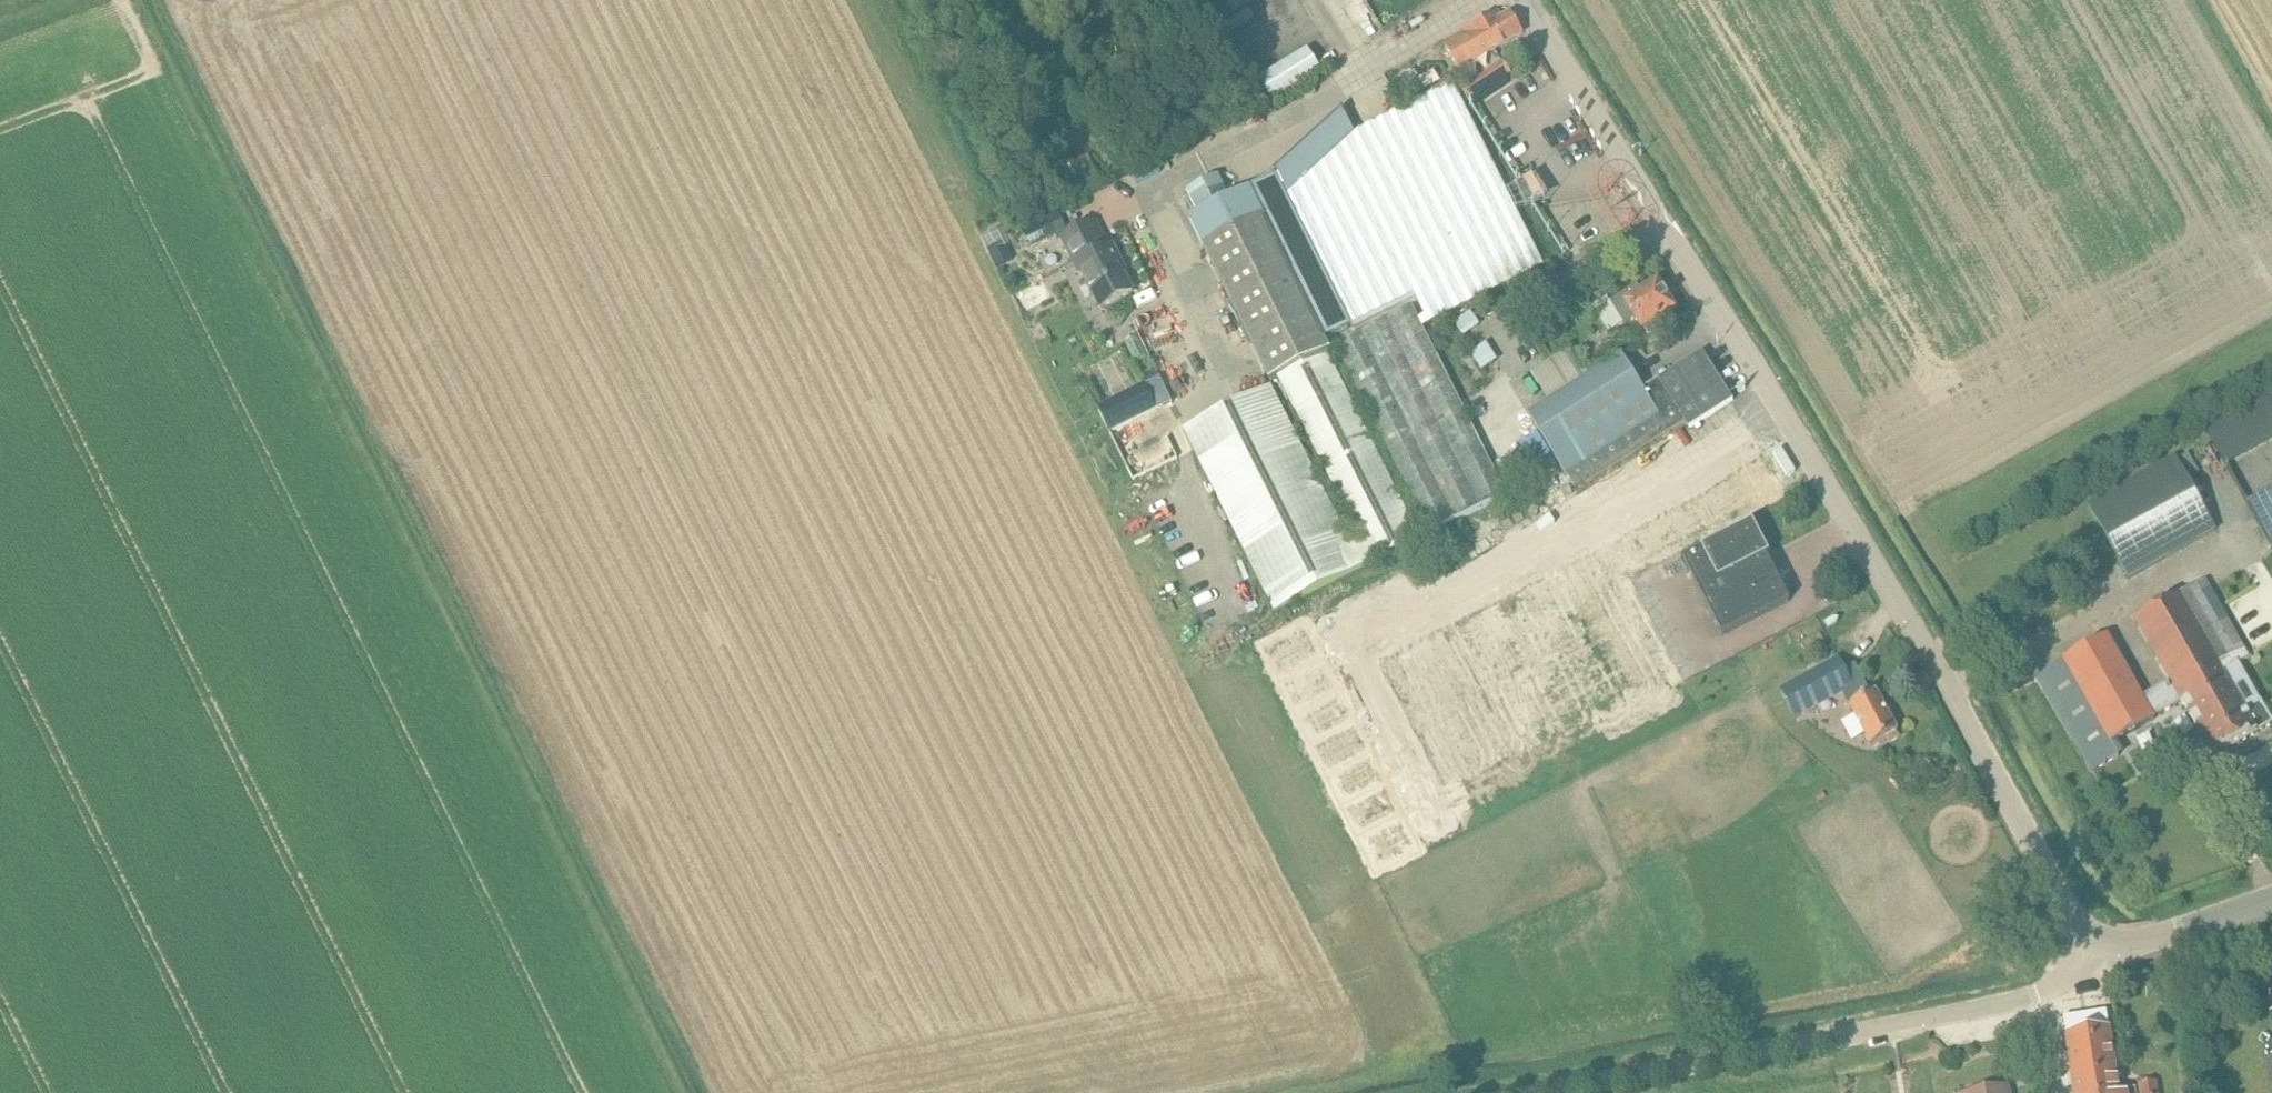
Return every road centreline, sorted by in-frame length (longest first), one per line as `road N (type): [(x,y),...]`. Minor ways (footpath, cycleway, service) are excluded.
road 1 (tertiary): [(1526,0),(1870,554),(2108,960)]
road 2 (unclassified): [(1517,1092),(2037,995),(2108,960)]
road 3 (tertiary): [(2271,907),(2108,960)]

